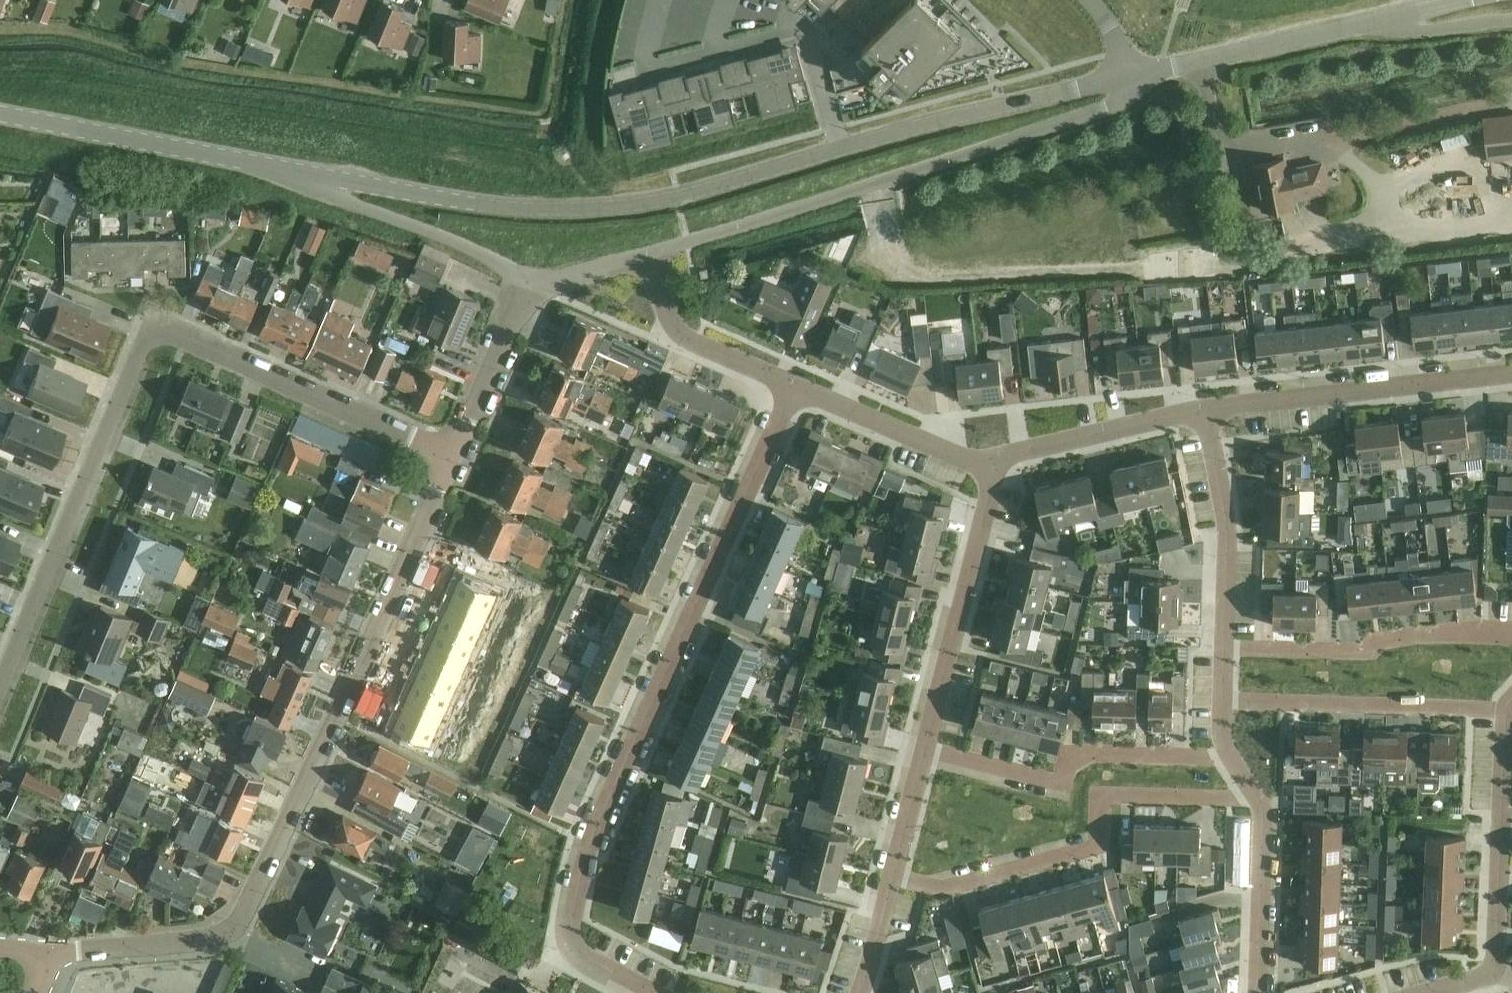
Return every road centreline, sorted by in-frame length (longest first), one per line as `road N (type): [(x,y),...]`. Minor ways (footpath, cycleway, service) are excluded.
road 1 (residential): [(0,686),(151,333),(452,458)]
road 2 (residential): [(47,953),(217,937),(233,928),(452,458)]
road 3 (residential): [(647,992),(573,952),(571,913),(602,808),(793,387)]
road 4 (secondary): [(841,148),(598,207),(497,206),(306,176)]
road 5 (unclassified): [(647,254),(1098,112),(1128,95),(1133,74)]
road 6 (residential): [(889,879),(953,887),(1097,847),(1104,795),(1259,798)]
road 7 (residential): [(921,746),(1054,780),(1067,777),(1080,754),(1229,758)]
road 8 (secondary): [(306,176),(0,115)]
road 9 (residential): [(1511,370),(1205,408)]
road 10 (secondary): [(1133,74),(841,148)]
road 11 (residential): [(921,746),(990,461)]
road 12 (residential): [(1224,648),(1370,652),(1404,636),(1511,635)]
road 13 (residential): [(841,148),(811,35),(801,31),(649,71)]
road 14 (residential): [(1503,712),(1222,701)]
road 15 (secondary): [(1133,74),(1392,15)]
road 16 (residential): [(1503,712),(1492,970)]
road 17 (unclassified): [(527,288),(508,267),(351,204),(306,176)]
road 18 (residential): [(1224,648),(1224,534),(1205,408)]
road 19 (residential): [(1205,408),(990,461)]
road 20 (residential): [(793,387),(673,328),(647,254)]
road 21 (residential): [(990,461),(793,387)]
road 22 (residential): [(1259,992),(1267,817),(1259,798)]
road 23 (unclassified): [(452,458),(527,288)]
road 24 (residential): [(889,879),(921,746)]
road 25 (unclassified): [(1392,15),(1412,31),(1511,21)]
road 26 (unclassified): [(527,288),(647,254)]

